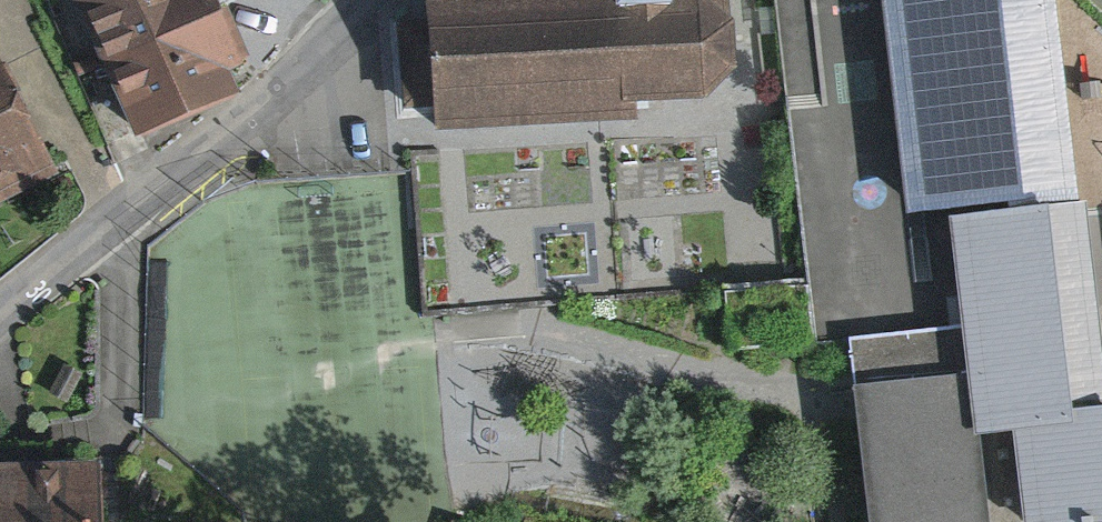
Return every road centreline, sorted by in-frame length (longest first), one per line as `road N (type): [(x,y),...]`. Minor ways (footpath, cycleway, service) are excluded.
road 1 (residential): [(378,0),(321,57),(0,314)]

